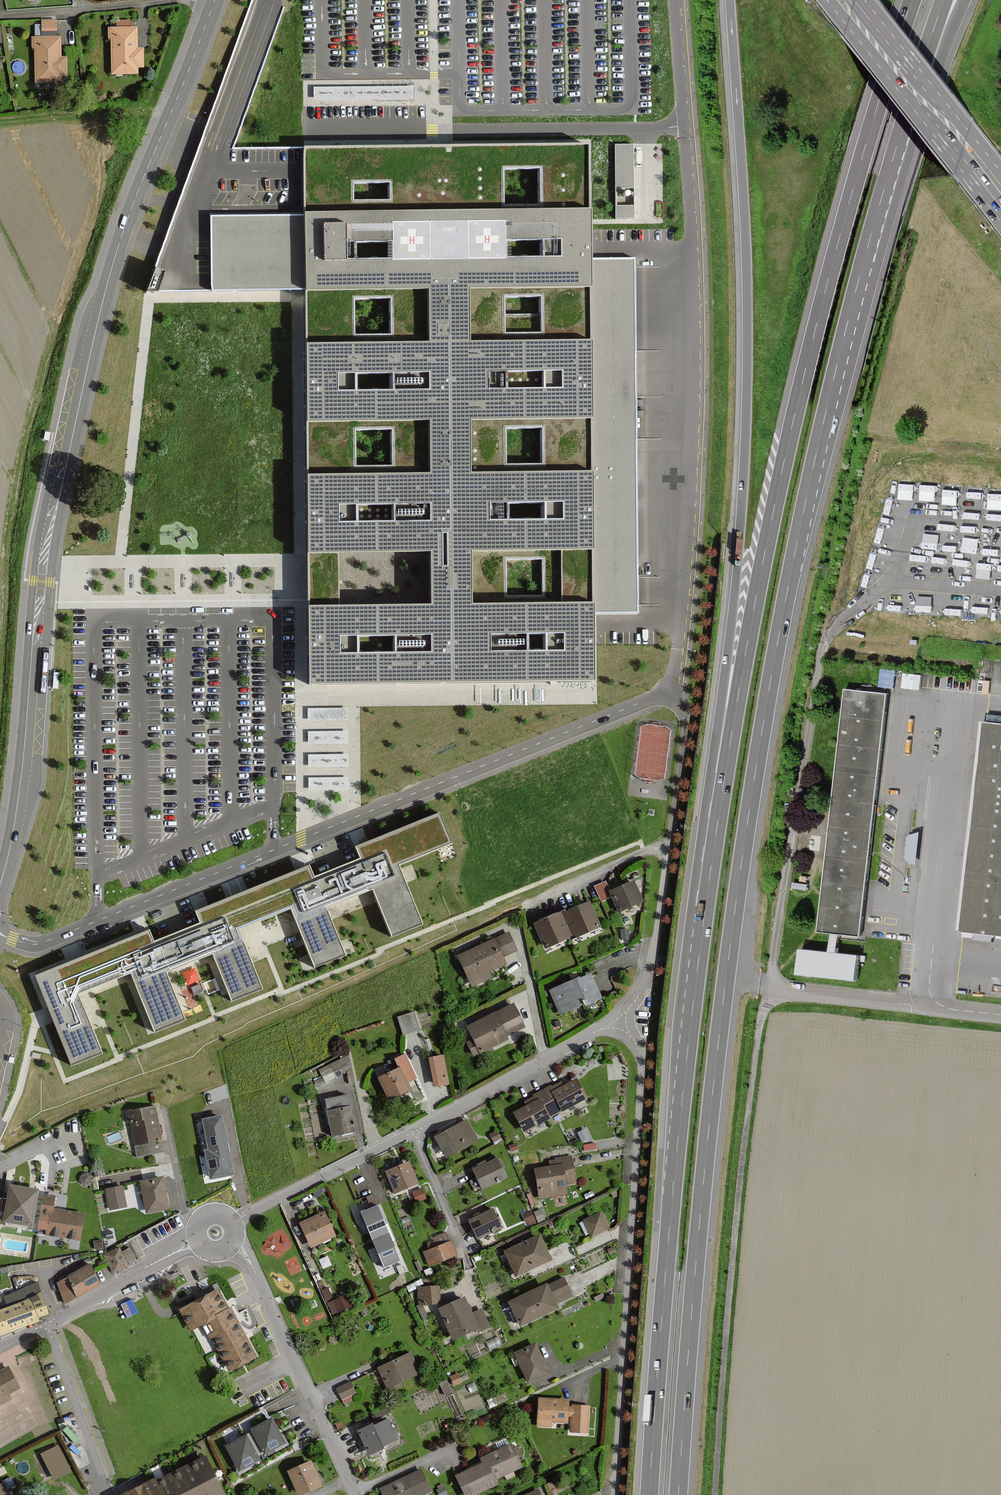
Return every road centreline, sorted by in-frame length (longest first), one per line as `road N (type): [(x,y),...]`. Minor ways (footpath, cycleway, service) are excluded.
road 1 (motorway): [(679,1494),(711,1104),(743,856),(791,573),(863,262)]
road 2 (motorway): [(912,0),(793,424),(706,894)]
road 3 (motorway): [(729,0),(746,273),(745,425),(706,894)]
road 4 (residential): [(0,935),(36,944),(51,940),(670,691)]
road 5 (unclassified): [(670,691),(692,414),(675,0)]
road 6 (motorway): [(706,894),(649,1494)]
road 7 (tertiary): [(214,0),(126,221),(61,493)]
road 8 (track): [(714,1494),(740,1179),(763,1011),(775,989)]
road 9 (residential): [(612,1494),(642,1077),(632,1016)]
road 10 (unclassified): [(632,1016),(656,939),(685,724),(670,691)]
road 11 (motorway): [(863,262),(965,0)]
road 12 (primary): [(828,0),(1000,219)]
road 13 (motorway): [(863,262),(944,0)]
road 14 (residential): [(413,1130),(632,1016)]
road 15 (residential): [(356,1494),(257,1276)]
road 16 (tertiary): [(32,651),(19,799),(0,884)]
road 17 (unclassified): [(775,989),(1000,1015)]
road 18 (primary): [(1000,172),(860,0)]
road 19 (residential): [(236,1223),(413,1130)]
road 20 (residential): [(471,1302),(464,1254),(413,1130)]
road 21 (residential): [(47,1324),(100,1494)]
road 22 (tertiary): [(61,493),(36,554),(32,651)]
road 23 (tertiary): [(32,651),(47,602),(61,493)]
road 24 (residential): [(47,1324),(168,1256)]
road 25 (residential): [(163,1102),(183,1210),(195,1227)]

